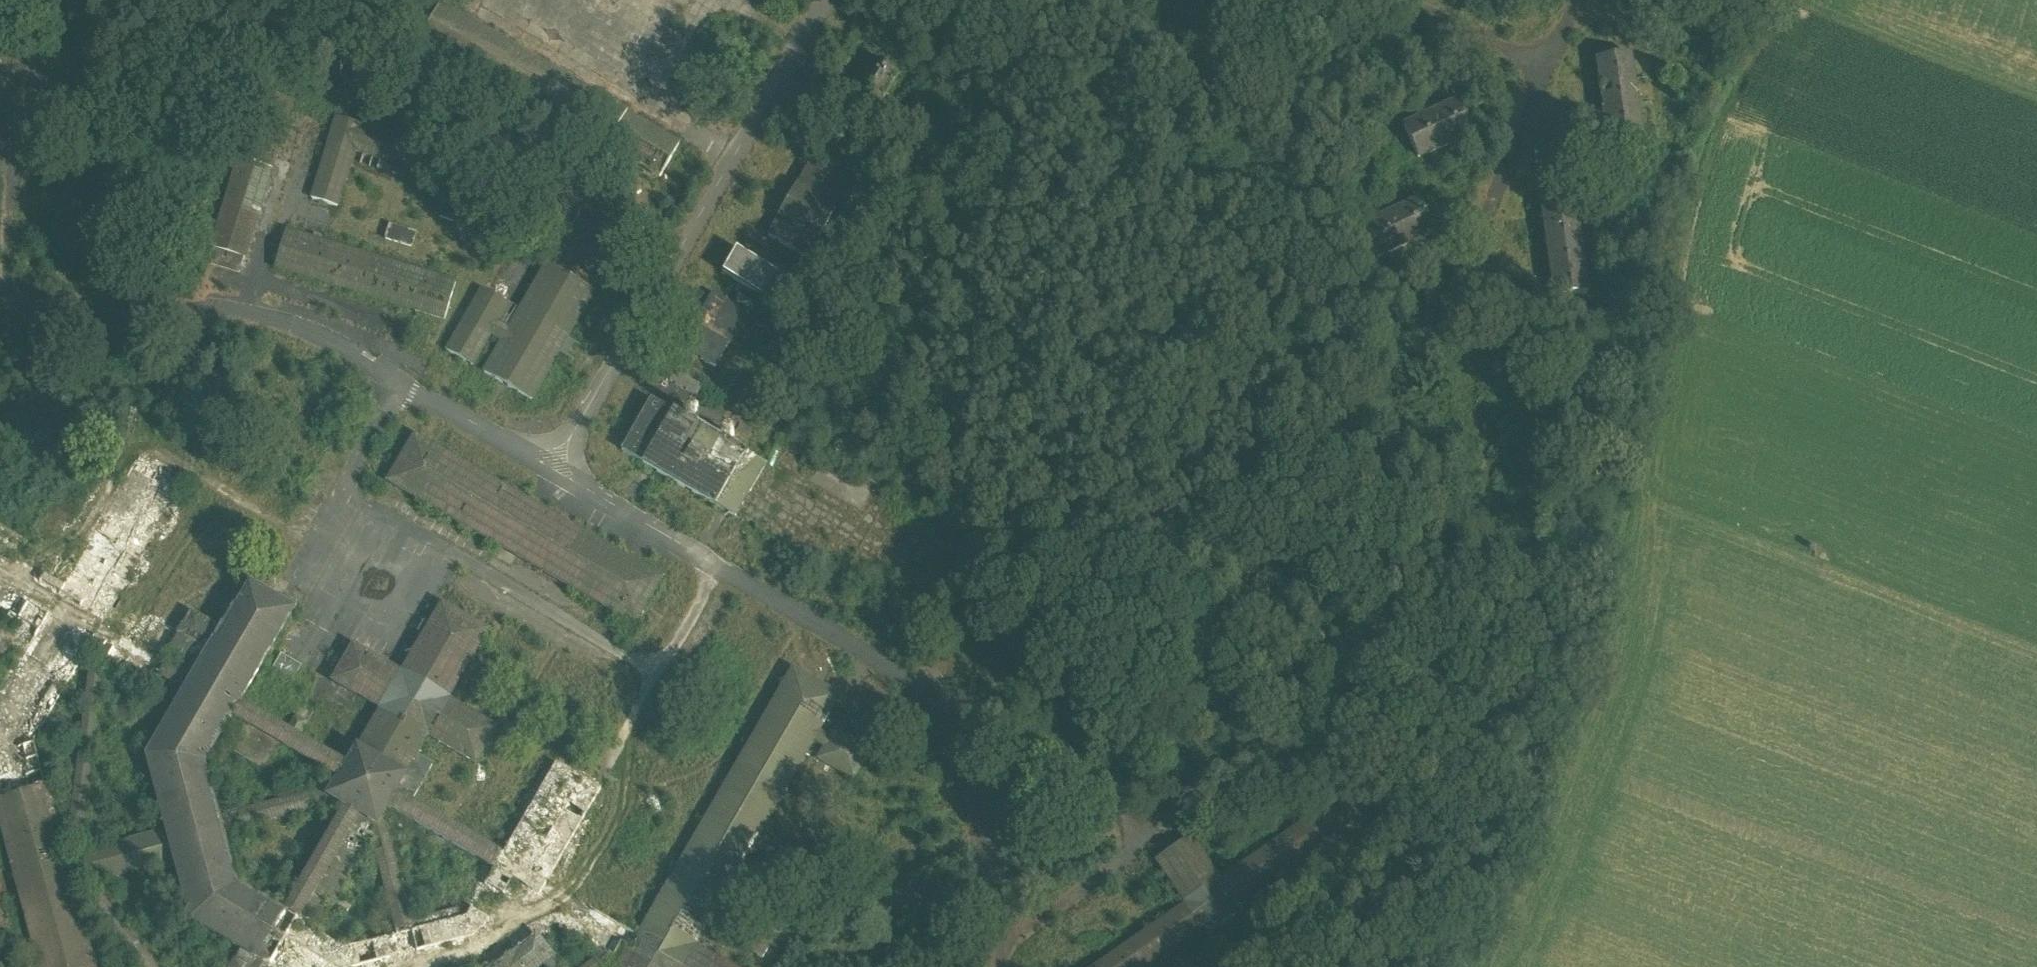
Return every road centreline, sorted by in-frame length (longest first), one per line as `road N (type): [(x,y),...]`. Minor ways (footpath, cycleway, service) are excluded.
road 1 (track): [(1784,0),(1696,168),(1598,679),(1481,966)]

